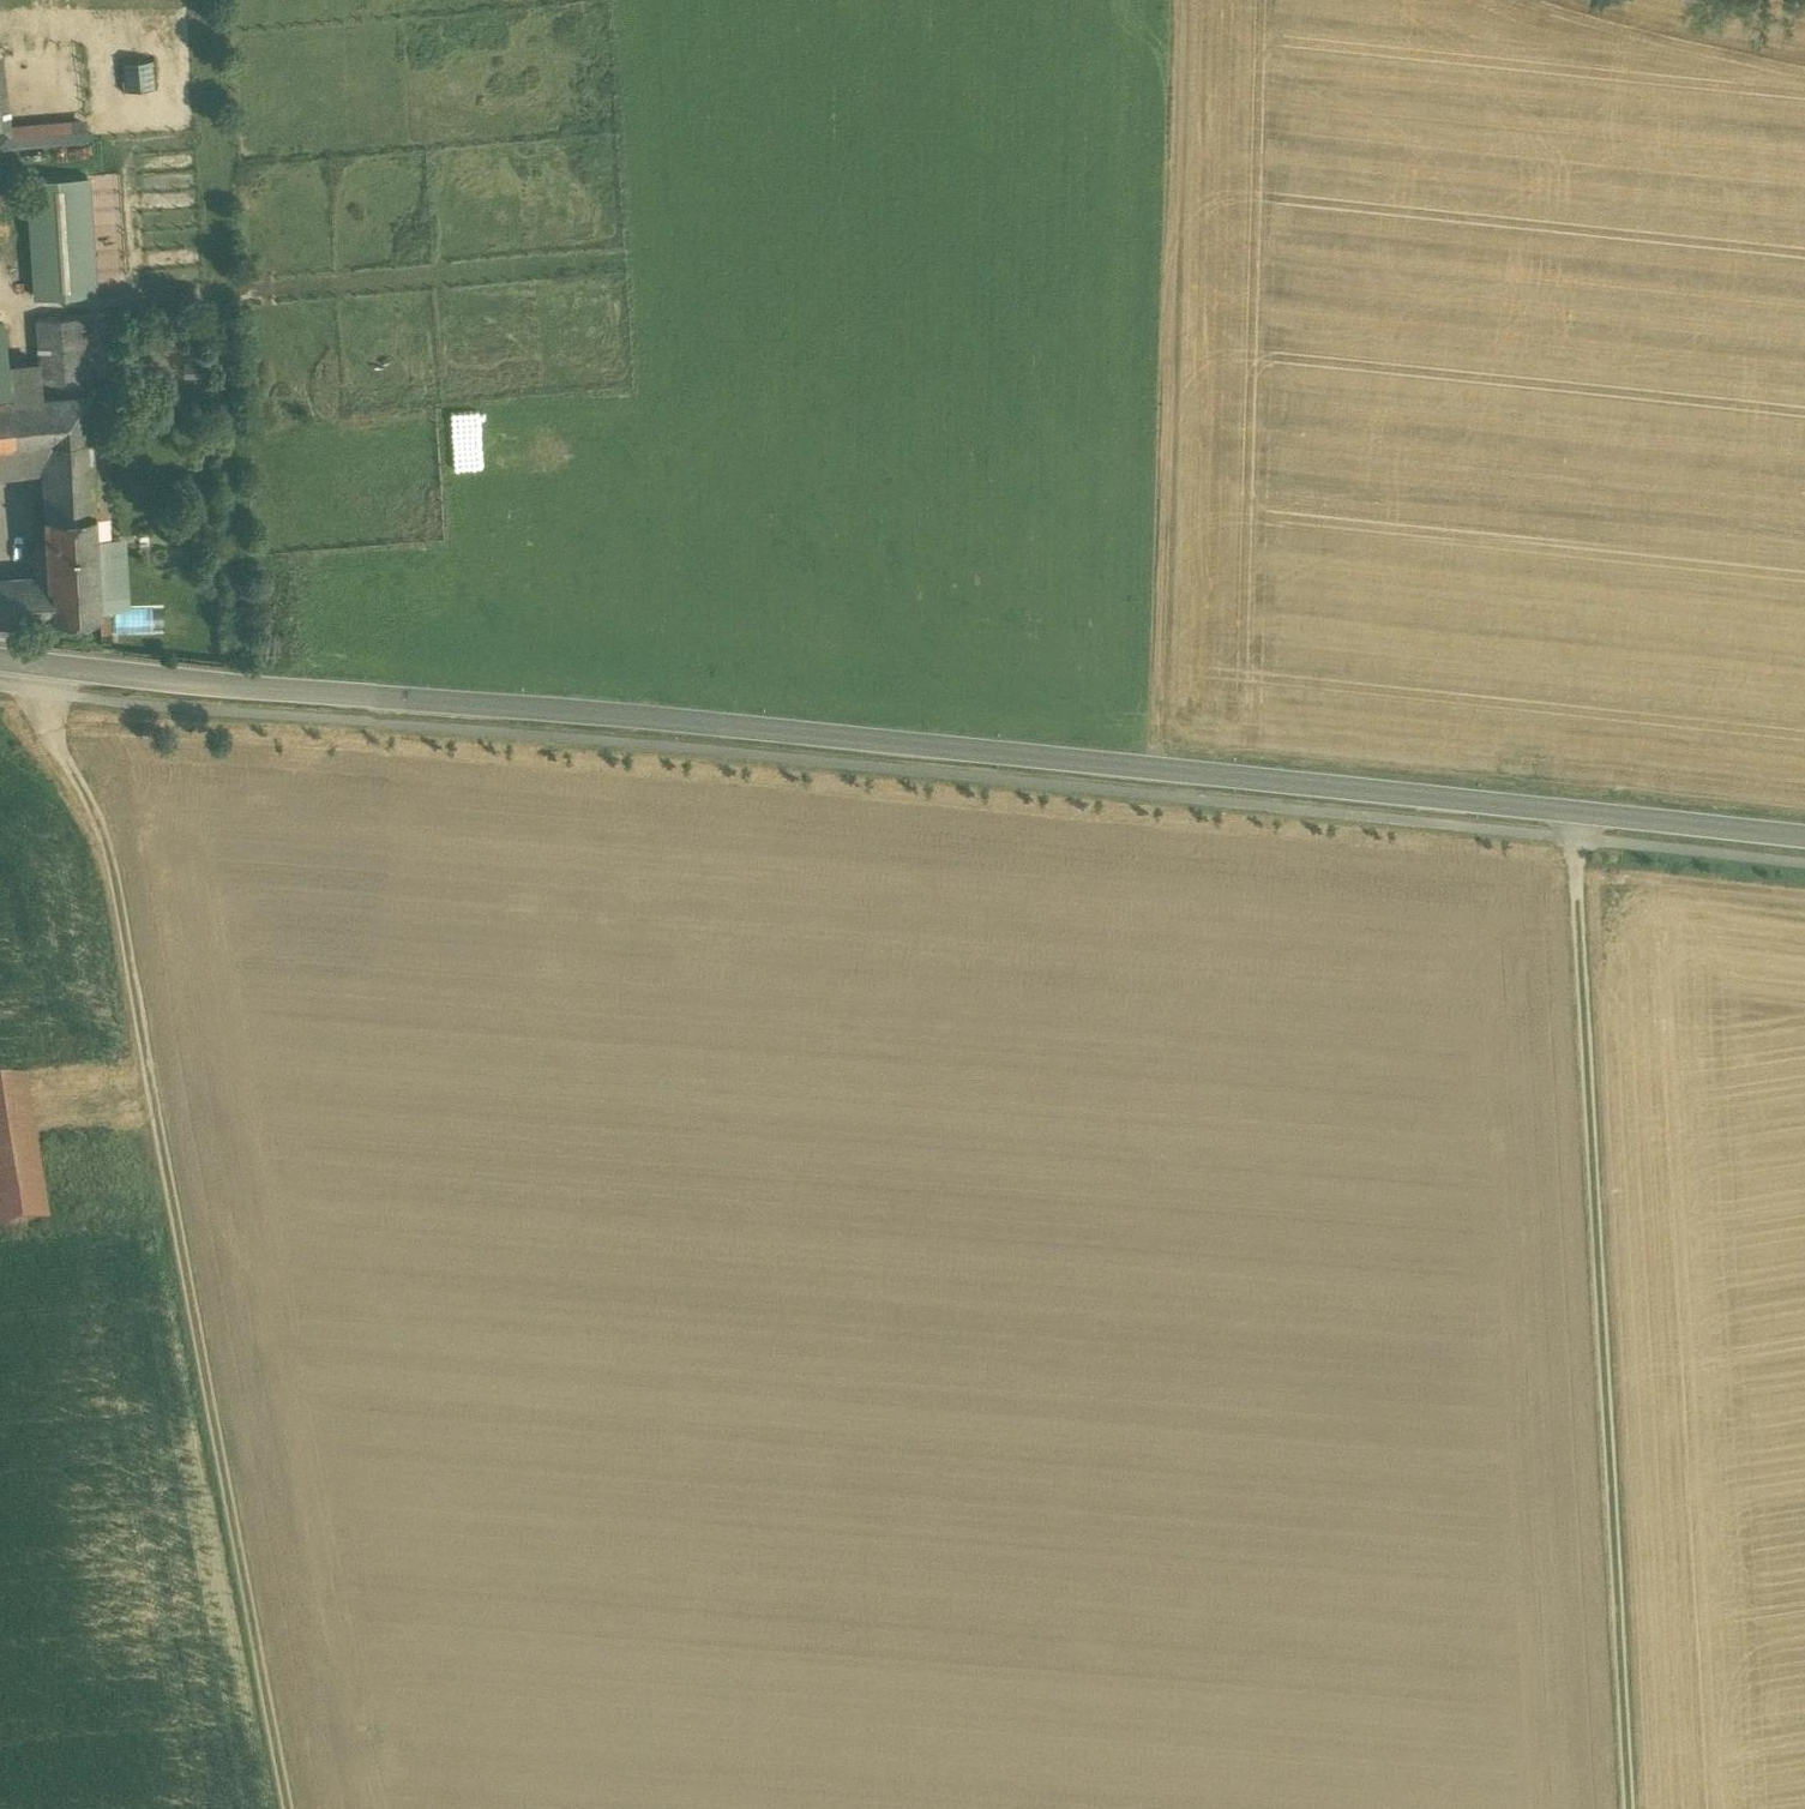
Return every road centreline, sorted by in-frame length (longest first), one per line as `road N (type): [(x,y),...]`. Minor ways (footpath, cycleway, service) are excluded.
road 1 (secondary): [(0,662),(1804,838)]
road 2 (track): [(37,666),(50,729),(100,822),(300,1808)]
road 3 (track): [(1569,812),(1633,1808)]

